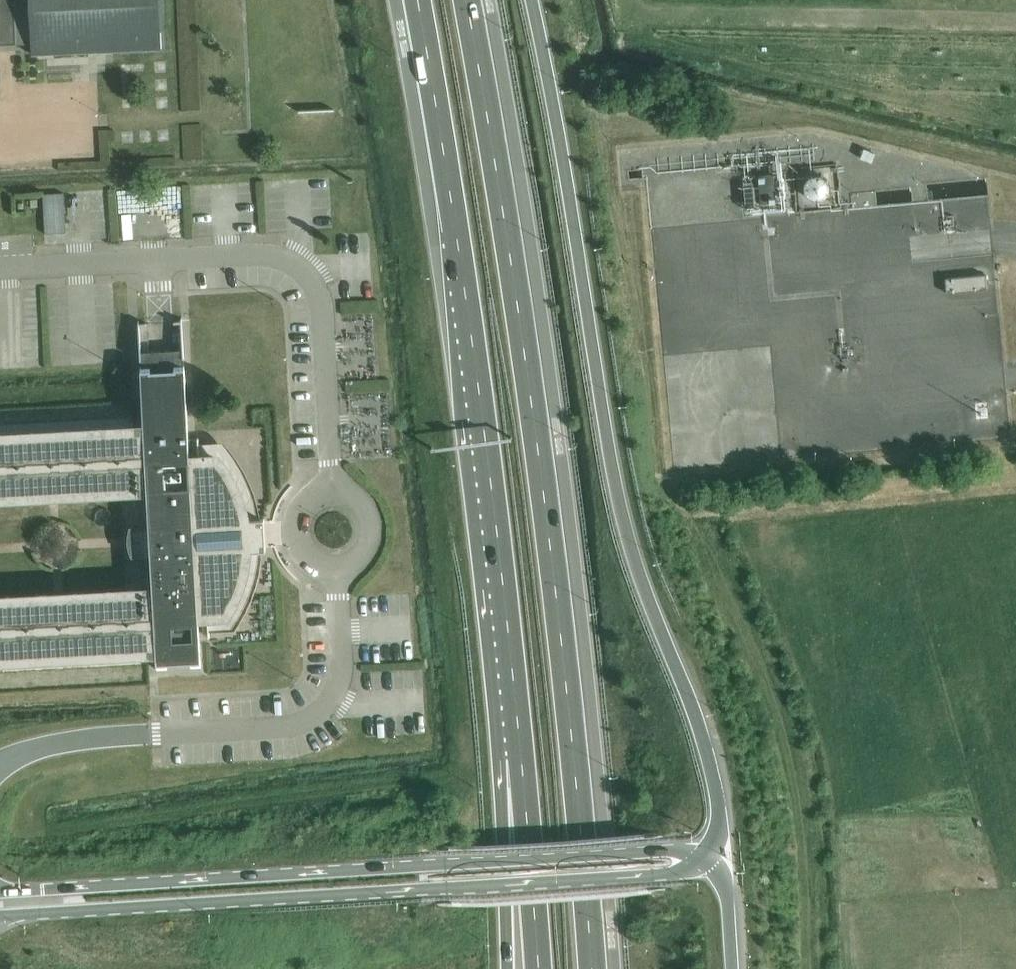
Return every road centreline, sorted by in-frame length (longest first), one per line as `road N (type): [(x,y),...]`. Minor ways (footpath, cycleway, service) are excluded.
road 1 (trunk): [(592,968),(525,337),(467,0)]
road 2 (trunk): [(708,861),(723,817),(695,707),(622,513),(533,0)]
road 3 (trunk): [(414,0),(472,337),(522,754)]
road 4 (secondary): [(0,916),(648,877),(708,861)]
road 5 (secondary): [(708,861),(647,852),(0,892)]
road 6 (trunk): [(522,754),(500,844),(505,968)]
road 7 (trunk): [(522,754),(538,968)]

